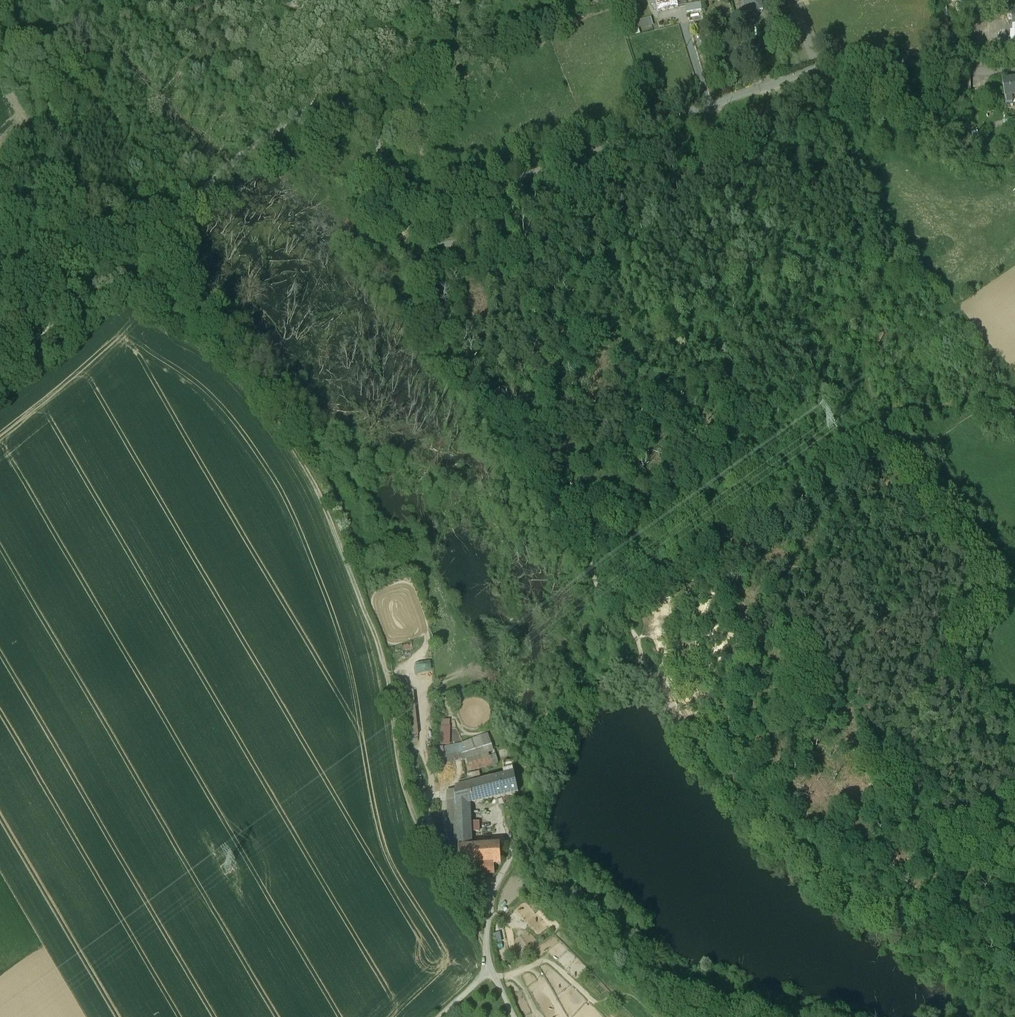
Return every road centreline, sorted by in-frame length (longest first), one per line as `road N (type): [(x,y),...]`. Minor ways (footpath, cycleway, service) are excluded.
road 1 (track): [(1014,991),(864,901),(678,714),(645,660)]
road 2 (track): [(302,110),(0,372)]
road 3 (track): [(630,635),(597,597),(578,540),(464,389),(438,308)]
road 4 (track): [(965,656),(1004,612),(1009,581),(945,476),(937,437)]
road 5 (track): [(888,319),(888,337),(862,371),(874,401),(919,411),(967,391),(1014,391)]
road 6 (unclassified): [(516,1016),(485,945),(492,892),(514,846),(499,822),(474,816)]
road 7 (track): [(395,210),(365,126),(337,109),(302,110)]
road 8 (track): [(710,103),(687,27),(749,16)]

